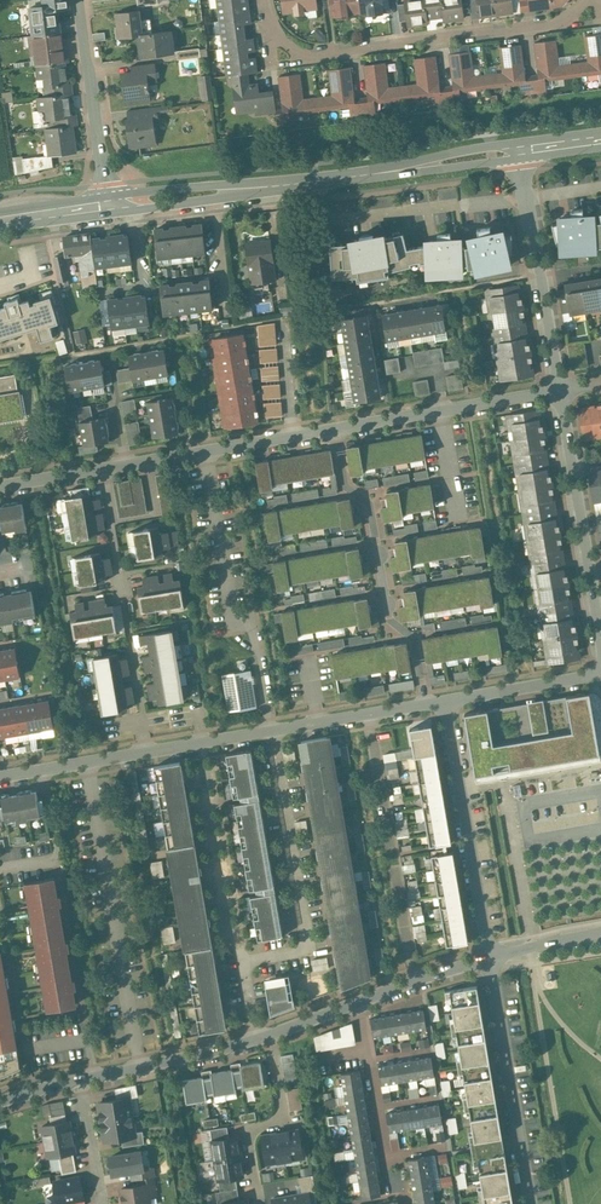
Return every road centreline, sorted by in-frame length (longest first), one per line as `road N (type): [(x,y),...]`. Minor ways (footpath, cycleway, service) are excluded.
road 1 (secondary): [(520,152),(108,206)]
road 2 (residential): [(266,0),(271,42),(297,54),(551,26),(588,0)]
road 3 (residential): [(256,1038),(242,963),(302,951),(308,941),(271,731)]
road 4 (residential): [(334,429),(344,484),(369,501),(388,619),(415,641),(425,704)]
road 5 (residential): [(104,468),(150,751)]
road 6 (residential): [(447,701),(491,959)]
road 7 (residential): [(491,959),(531,1203)]
road 8 (residential): [(520,152),(558,391)]
road 9 (residential): [(104,468),(334,429)]
road 10 (residential): [(334,429),(558,391)]
road 11 (residential): [(361,1000),(389,1166),(405,1180),(409,1203)]
road 12 (residential): [(80,0),(108,206)]
road 13 (residential): [(260,1203),(248,1132),(284,1120),(269,1034)]
road 14 (residential): [(558,391),(591,583)]
road 15 (residential): [(80,1079),(256,1038)]
road 16 (residential): [(271,731),(425,704)]
road 17 (residential): [(447,701),(600,673)]
road 18 (residential): [(0,777),(150,751)]
road 19 (residential): [(361,1000),(491,959)]
road 20 (residential): [(80,1079),(104,1203)]
road 21 (residential): [(150,751),(271,731)]

